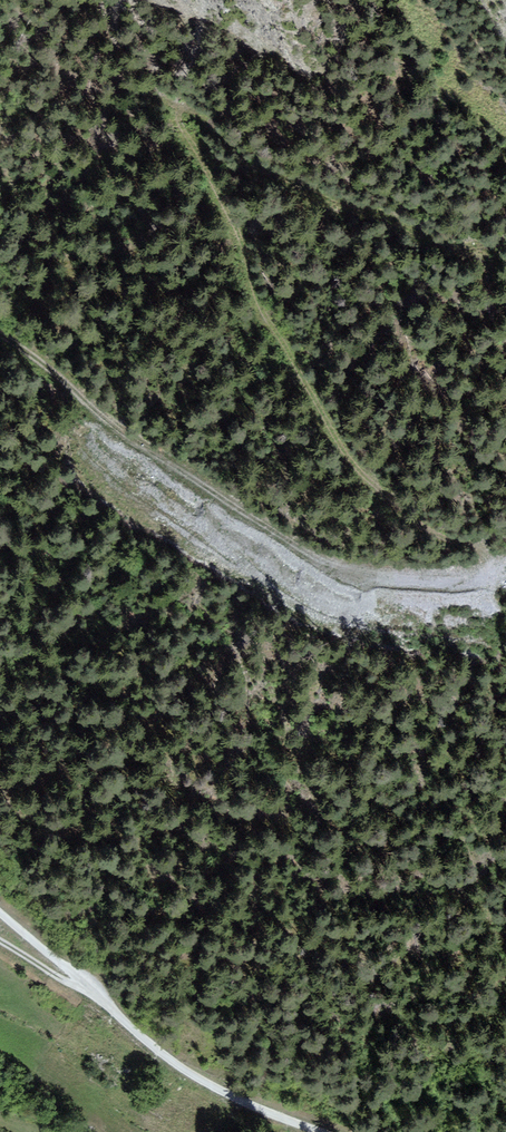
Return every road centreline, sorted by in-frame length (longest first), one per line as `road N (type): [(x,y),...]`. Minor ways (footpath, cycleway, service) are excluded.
road 1 (track): [(0,336),(130,443),(322,559),(397,574),(483,575),(492,572),(493,557),(427,529),(348,458),(267,322),(239,237),(180,121),(198,119),(252,165),(443,245),(505,242)]
road 2 (track): [(80,981),(164,1058),(222,1095),(311,1131)]

